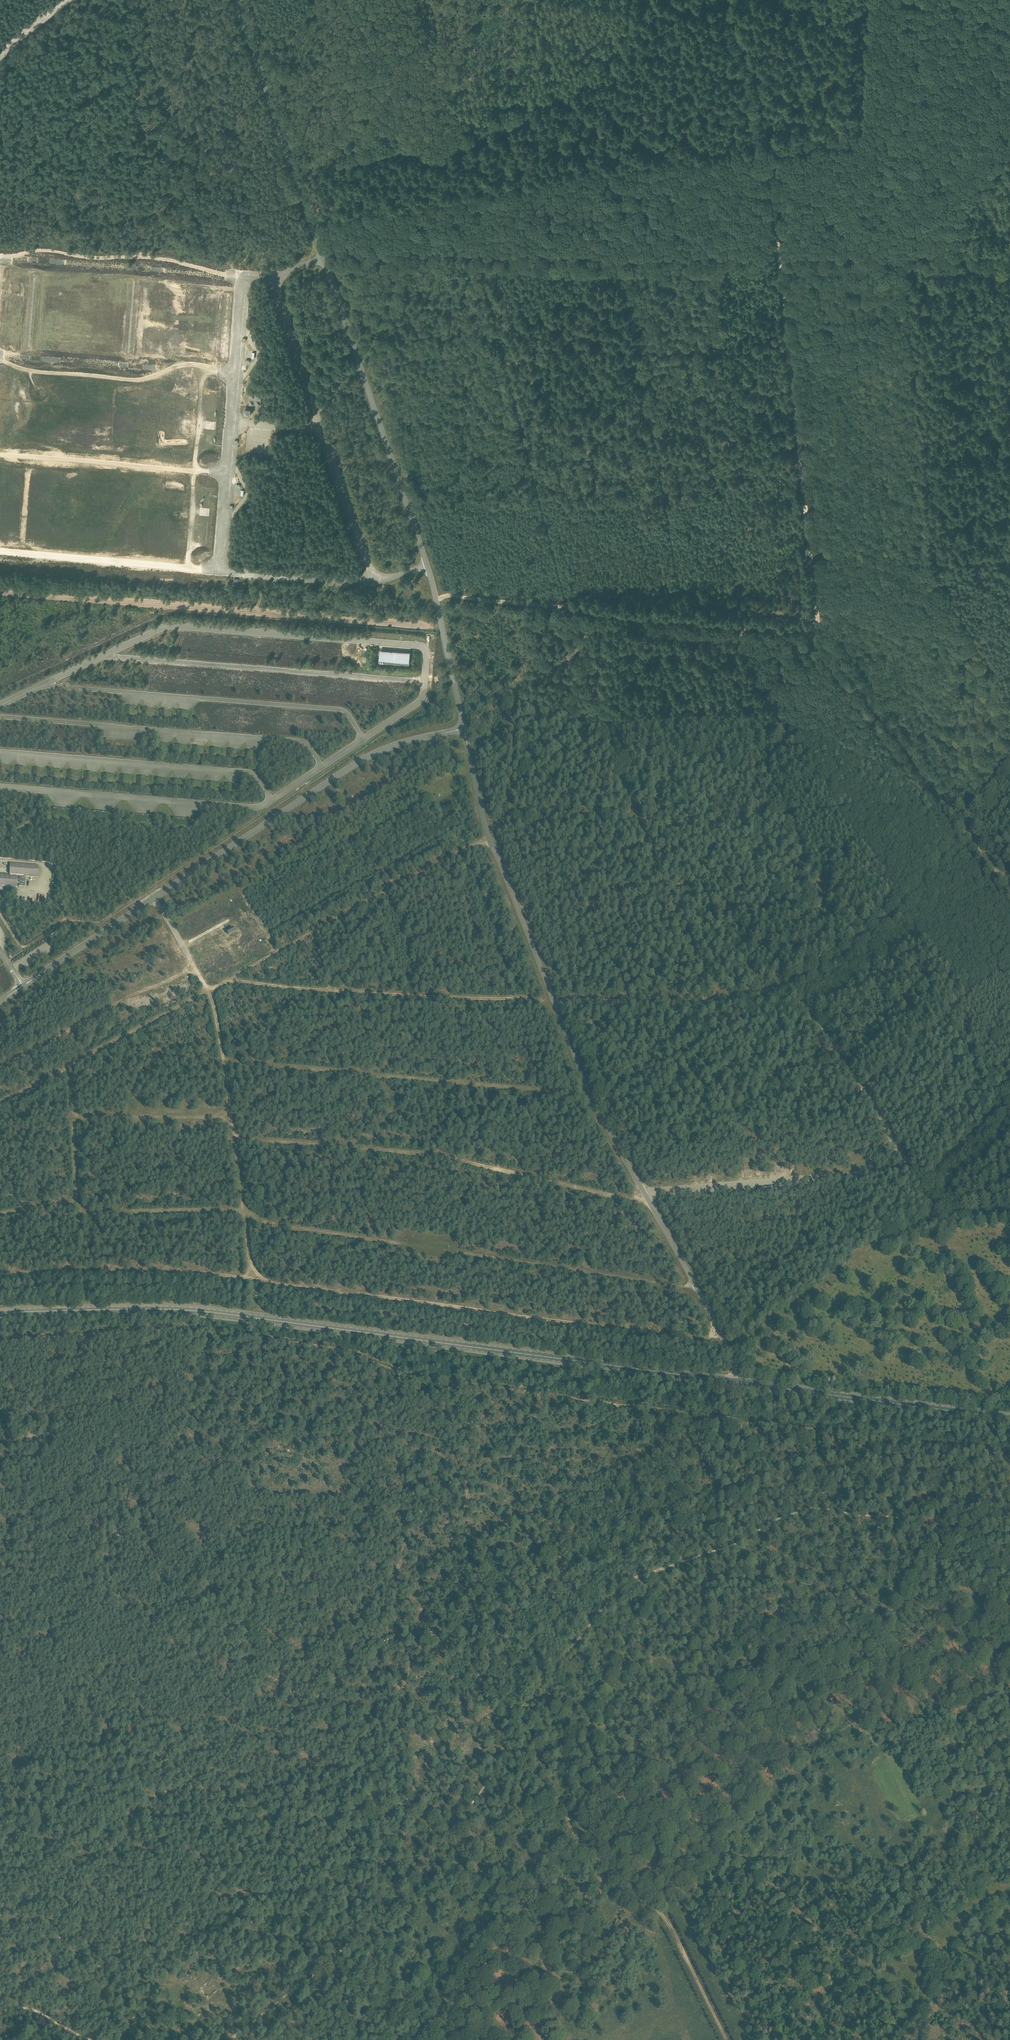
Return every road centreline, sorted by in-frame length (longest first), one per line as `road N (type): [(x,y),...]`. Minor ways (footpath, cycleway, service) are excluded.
road 1 (track): [(0,1869),(236,1757),(322,1756),(392,1720),(422,1620),(401,1581),(400,1561),(410,1541),(458,1508),(476,1464),(519,1453),(589,1460),(657,1482),(715,1663)]
road 2 (track): [(230,2039),(356,1935),(441,1843),(623,1580),(734,1548),(827,1508),(936,1520),(1009,1566)]
road 3 (track): [(1009,1451),(646,1409),(166,1338),(0,1343)]
road 4 (track): [(1009,890),(817,629),(766,150),(720,0)]
road 5 (track): [(229,979),(553,1001),(706,1000),(783,986),(871,933),(1009,781)]
road 6 (unclassified): [(415,2039),(718,1660),(952,1591),(985,1602),(1009,1644)]
road 7 (track): [(68,1067),(83,1210),(243,1209),(282,1227),(696,1288)]
road 8 (primary): [(0,1314),(205,1311),(735,1381)]
road 9 (track): [(321,251),(1009,256)]
road 10 (track): [(491,840),(0,1104)]
road 11 (track): [(262,1280),(723,1340)]
road 12 (track): [(0,593),(442,627)]
road 13 (track): [(722,997),(662,883),(568,608)]
road 14 (track): [(234,1139),(439,1156),(647,1199)]
road 15 (track): [(154,897),(214,1008),(247,1248),(262,1280)]
road 16 (track): [(435,595),(817,629)]
road 17 (track): [(224,1062),(589,1095)]
road 18 (primary): [(1009,1418),(735,1381)]
road 19 (track): [(0,1273),(180,1271),(262,1280)]
road 20 (track): [(727,2039),(668,1919),(577,1836)]
road 21 (track): [(243,277),(147,258),(51,250),(0,257)]
road 22 (track): [(0,360),(130,380),(184,364),(235,373)]
road 23 (track): [(0,454),(227,472)]
road 24 (track): [(219,572),(0,552)]
road 25 (track): [(195,967),(0,1068)]
road 26 (track): [(907,1169),(794,983)]
road 27 (track): [(215,370),(202,382),(188,568)]
road 28 (track): [(862,1091),(1009,960)]
road 29 (track): [(72,1118),(230,1115)]
road 30 (track): [(522,1724),(577,1836)]

